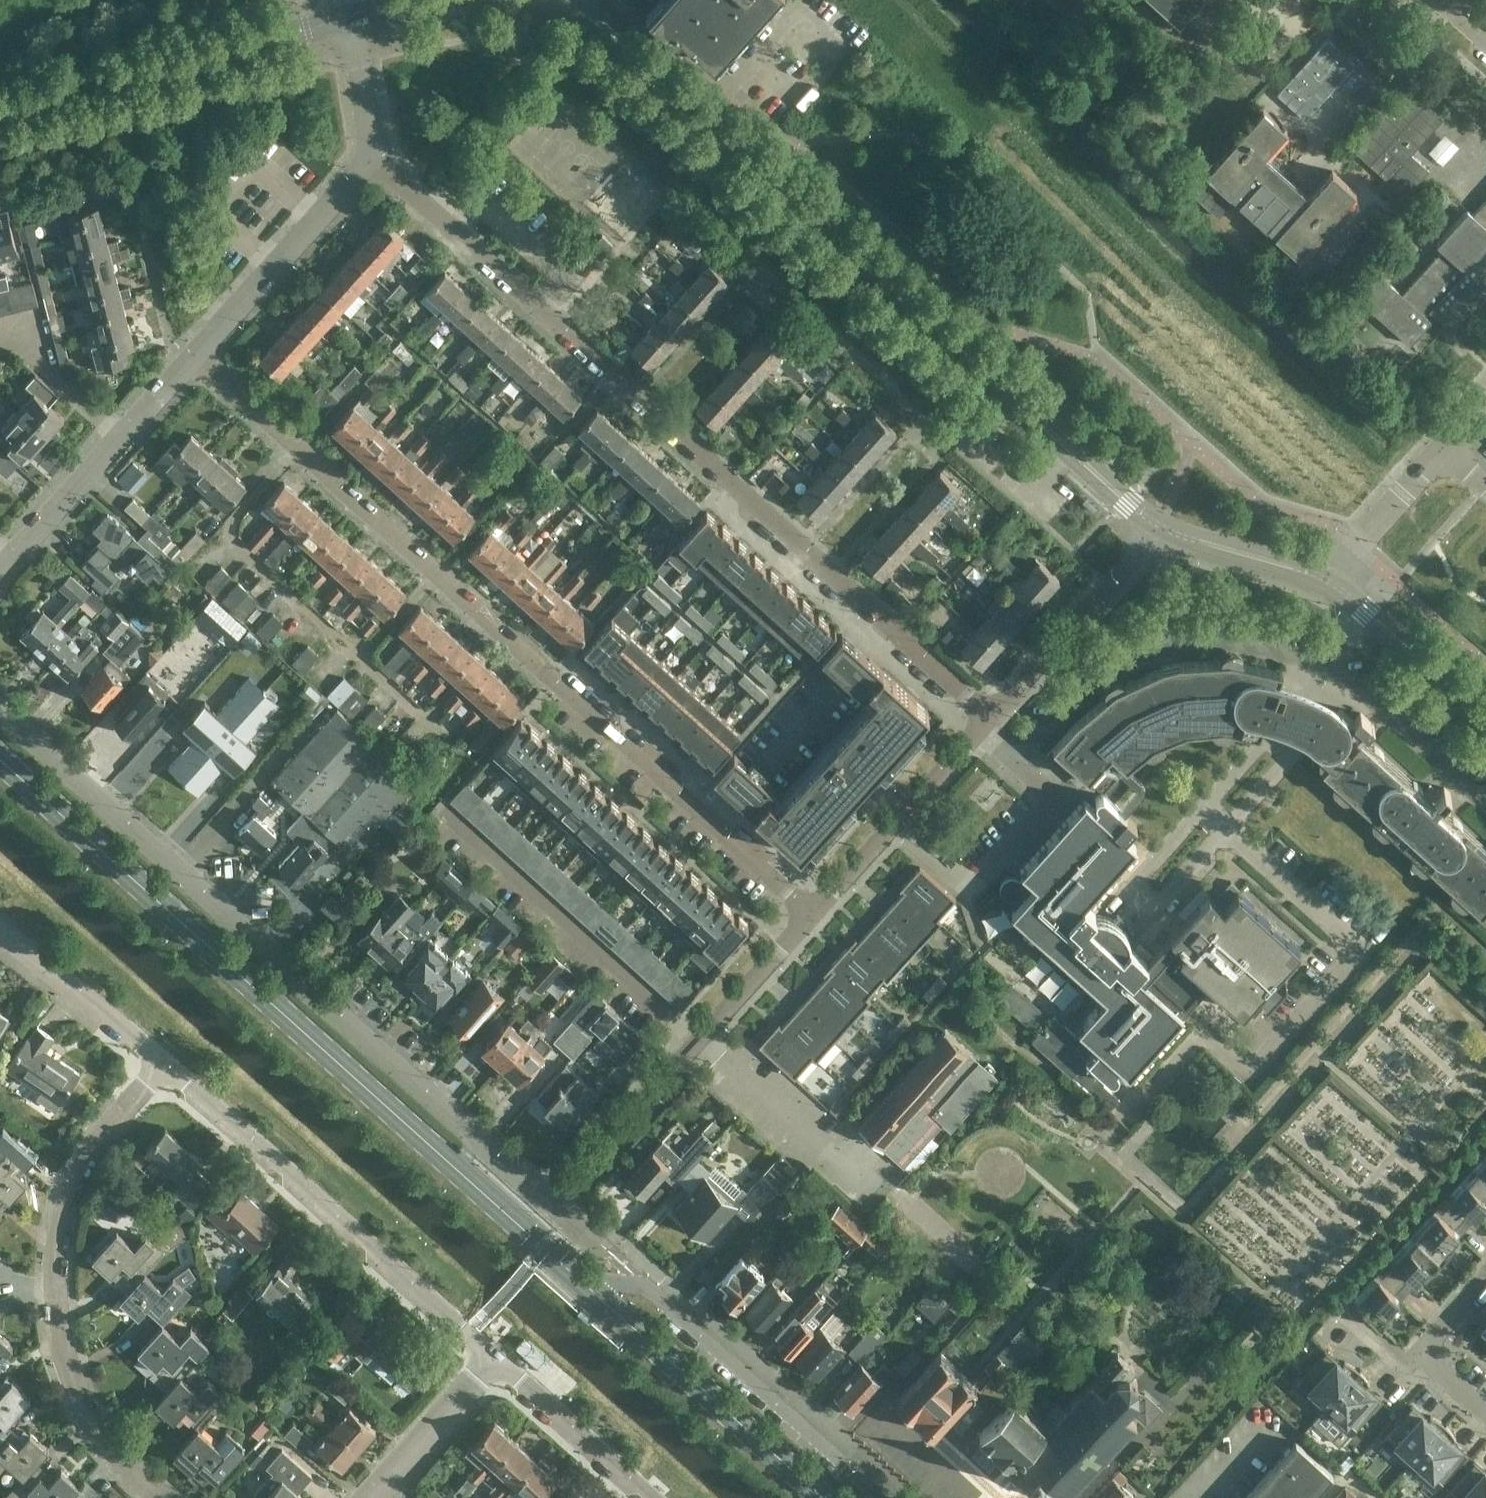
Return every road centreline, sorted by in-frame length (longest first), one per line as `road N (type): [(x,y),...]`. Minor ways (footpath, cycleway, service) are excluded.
road 1 (residential): [(813,914),(193,348)]
road 2 (residential): [(990,716),(364,159)]
road 3 (tertiary): [(1159,525),(617,40),(563,5)]
road 4 (tertiary): [(587,1286),(0,760)]
road 5 (residential): [(550,1205),(0,713)]
road 6 (residential): [(161,1497),(87,1414),(55,1304),(58,1235),(86,1154),(167,1064)]
road 7 (residential): [(167,1064),(495,1358)]
road 8 (residential): [(550,1205),(813,914)]
road 9 (residential): [(881,1497),(642,1282),(587,1286)]
road 10 (tertiary): [(0,103),(344,18)]
road 11 (tertiary): [(822,1497),(587,1286)]
road 12 (residential): [(0,565),(193,348)]
road 13 (residential): [(813,914),(990,716)]
road 14 (residential): [(990,716),(1159,525)]
road 15 (residential): [(193,348),(364,159)]
road 16 (residential): [(0,930),(167,1064)]
road 17 (tertiary): [(1485,720),(1325,580)]
road 18 (residential): [(495,1358),(652,1497)]
road 19 (residential): [(370,1497),(495,1358)]
road 20 (residential): [(1325,580),(1444,449)]
road 21 (tertiary): [(1325,580),(1159,525)]
road 22 (residential): [(364,159),(344,18)]

